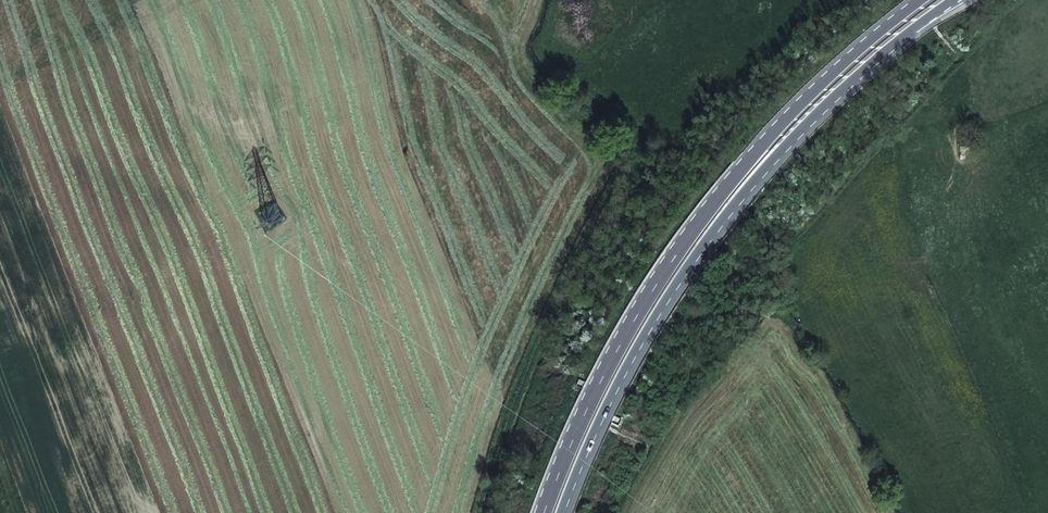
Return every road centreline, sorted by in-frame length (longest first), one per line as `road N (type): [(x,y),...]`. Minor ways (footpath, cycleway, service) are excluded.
road 1 (trunk): [(568,512),(628,379),(711,249),(822,118),(960,0)]
road 2 (trunk): [(923,0),(806,99),(697,223),(590,405),(544,512)]

